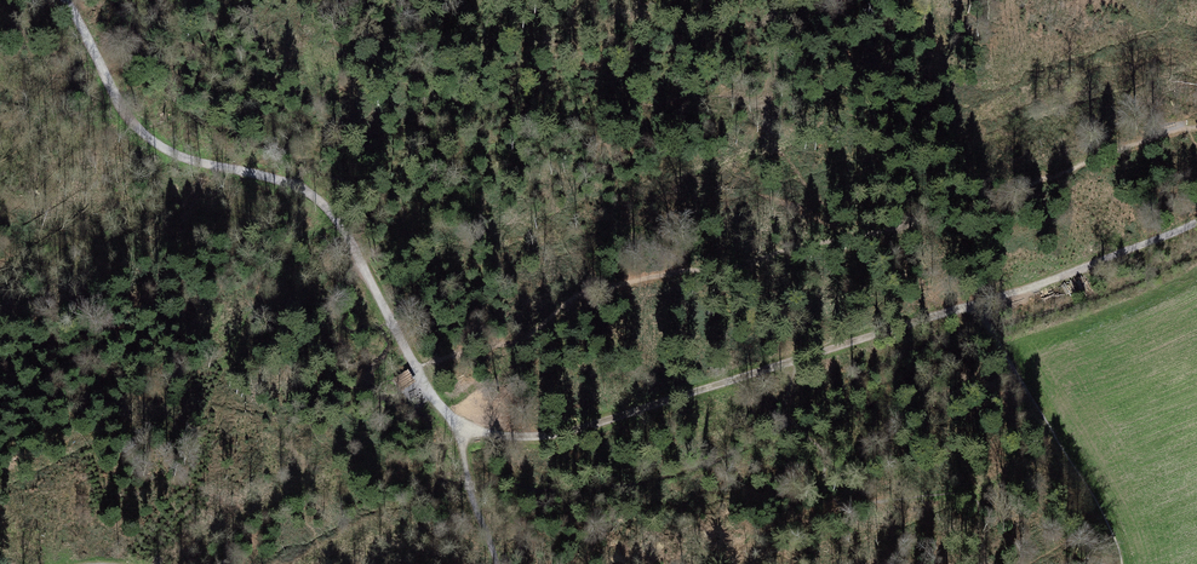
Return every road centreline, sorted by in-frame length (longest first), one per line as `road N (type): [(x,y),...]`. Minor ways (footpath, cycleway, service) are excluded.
road 1 (track): [(52,0),(118,117),(152,150),(273,182),(335,217),(419,368)]
road 2 (track): [(419,368),(455,421),(503,438),(540,439),(810,358)]
road 3 (track): [(978,304),(1196,218)]
road 4 (track): [(810,358),(978,304)]
road 5 (track): [(498,563),(455,421)]

